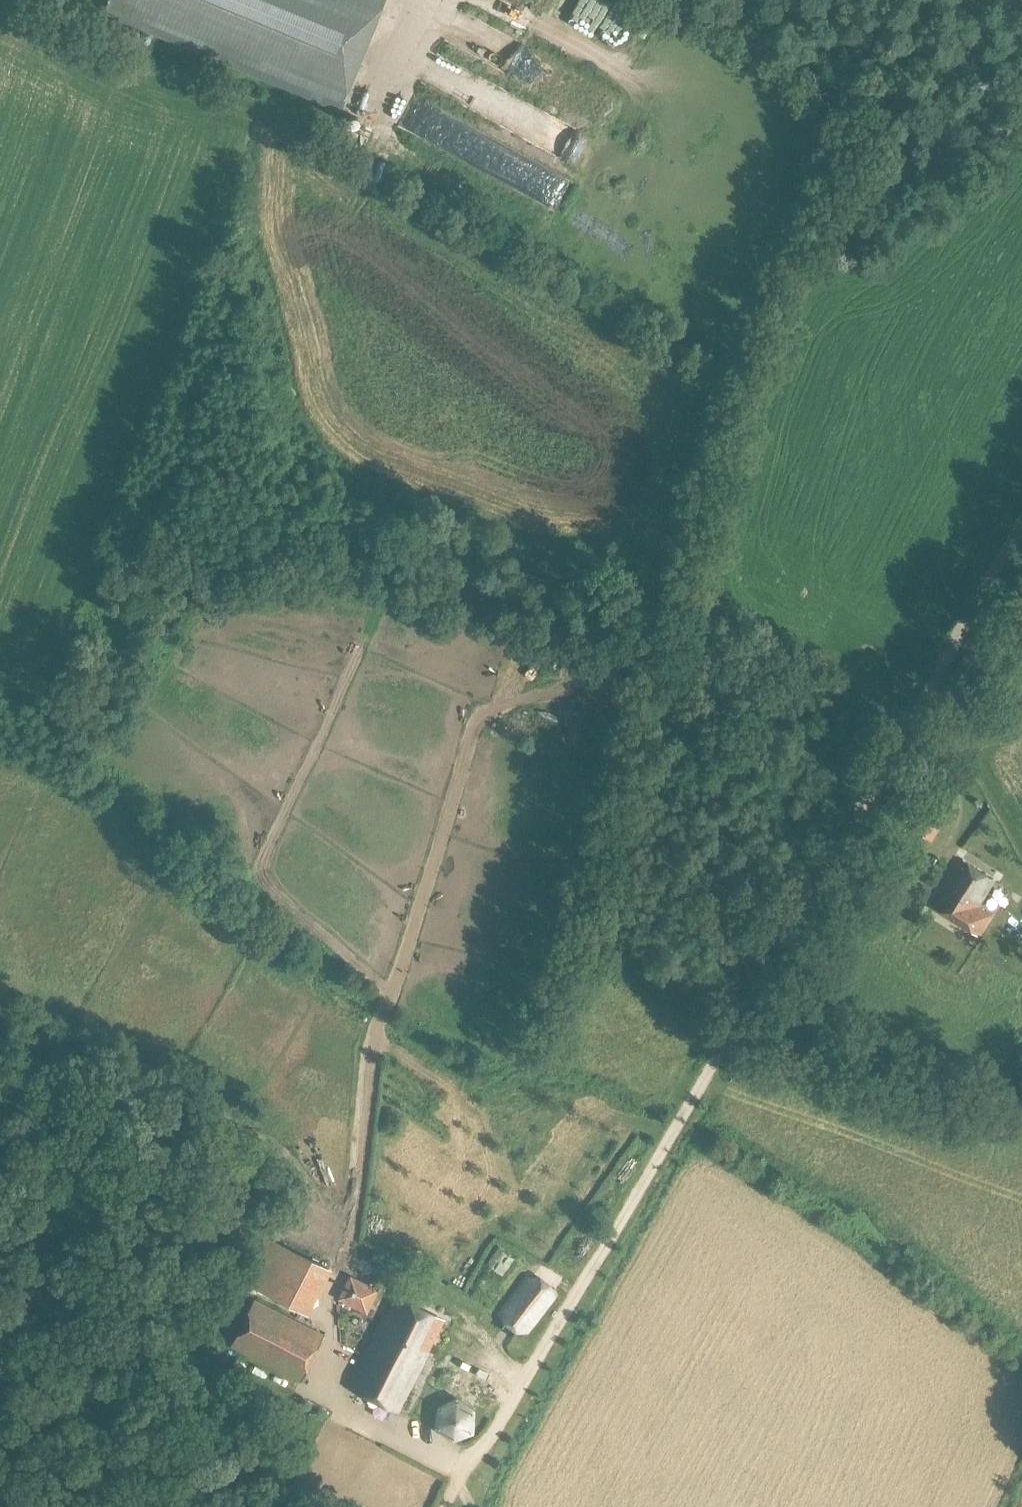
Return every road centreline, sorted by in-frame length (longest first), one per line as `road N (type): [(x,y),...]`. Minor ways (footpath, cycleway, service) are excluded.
road 1 (track): [(450,1506),(578,1296)]

